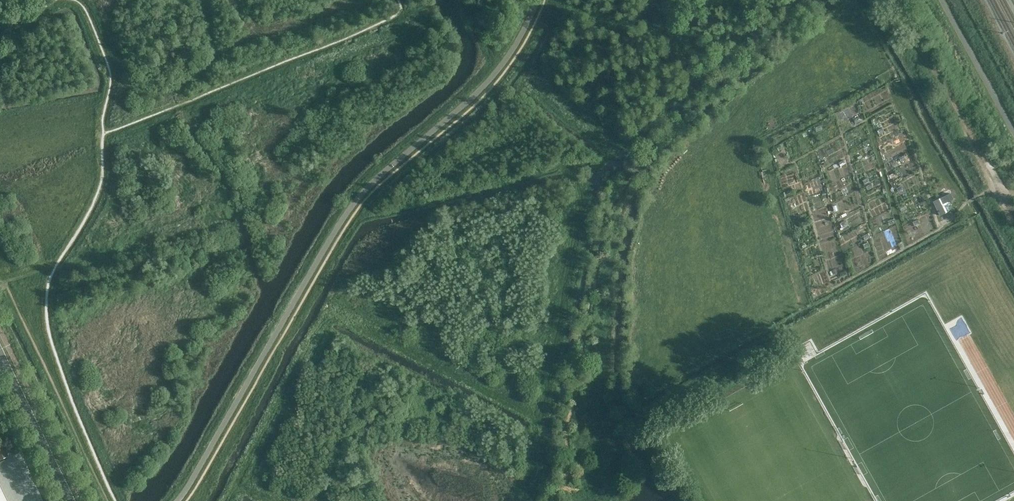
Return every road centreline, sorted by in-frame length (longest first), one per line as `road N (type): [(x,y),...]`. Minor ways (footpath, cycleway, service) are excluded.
road 1 (tertiary): [(0,357),(69,500)]

